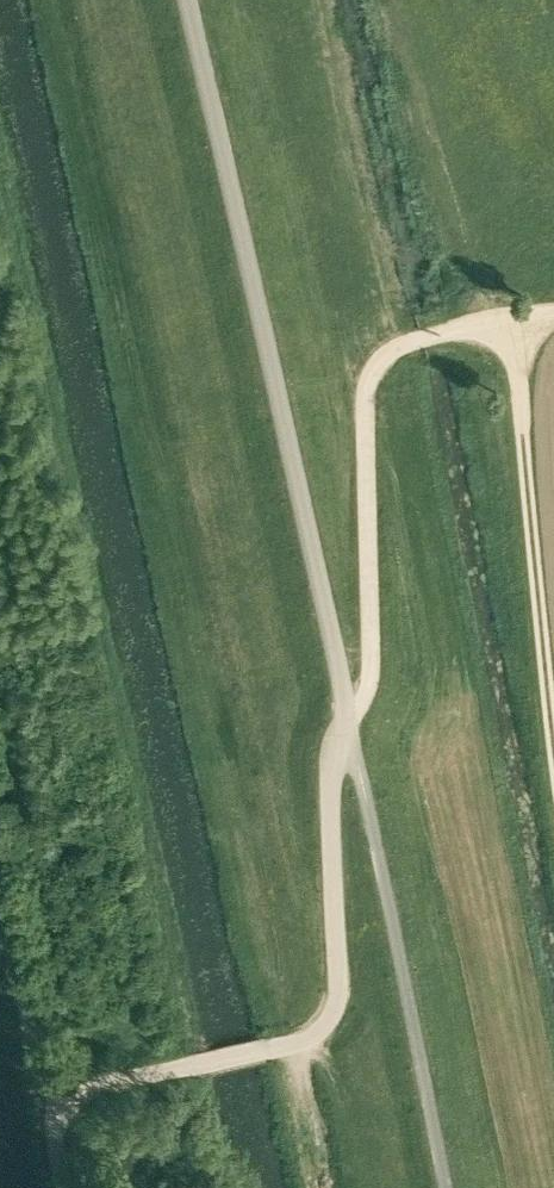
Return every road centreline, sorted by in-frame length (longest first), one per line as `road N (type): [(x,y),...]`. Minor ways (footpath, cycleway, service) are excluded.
road 1 (unclassified): [(188,0),(348,726),(331,804),(335,983),(322,1024),(301,1036),(49,1099)]
road 2 (track): [(348,726),(369,686),(365,393),(371,372),(400,345),(512,317)]
road 3 (track): [(512,317),(553,752)]

